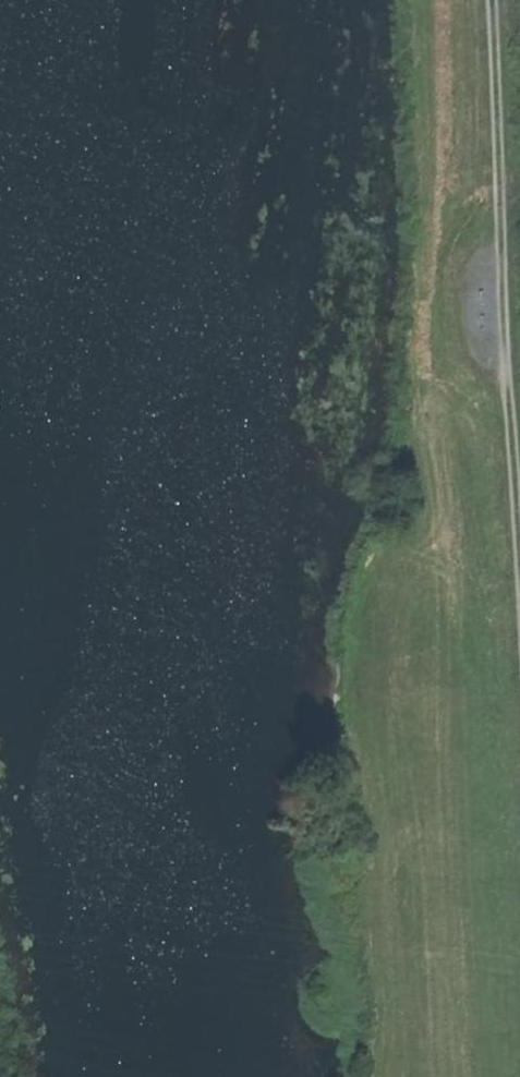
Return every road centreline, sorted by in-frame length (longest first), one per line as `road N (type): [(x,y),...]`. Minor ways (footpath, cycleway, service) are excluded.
road 1 (track): [(490,0),(519,599)]

